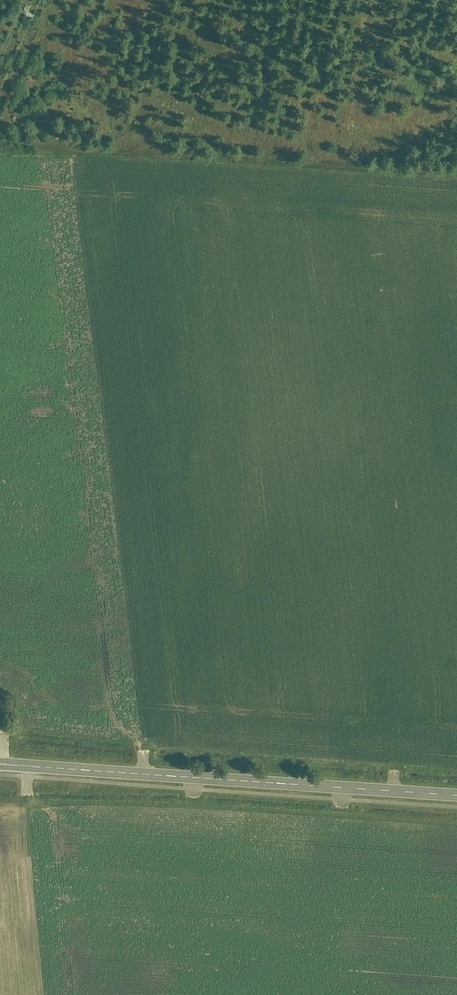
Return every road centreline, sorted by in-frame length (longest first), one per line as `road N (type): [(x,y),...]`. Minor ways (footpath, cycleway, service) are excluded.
road 1 (tertiary): [(456,797),(0,766)]

